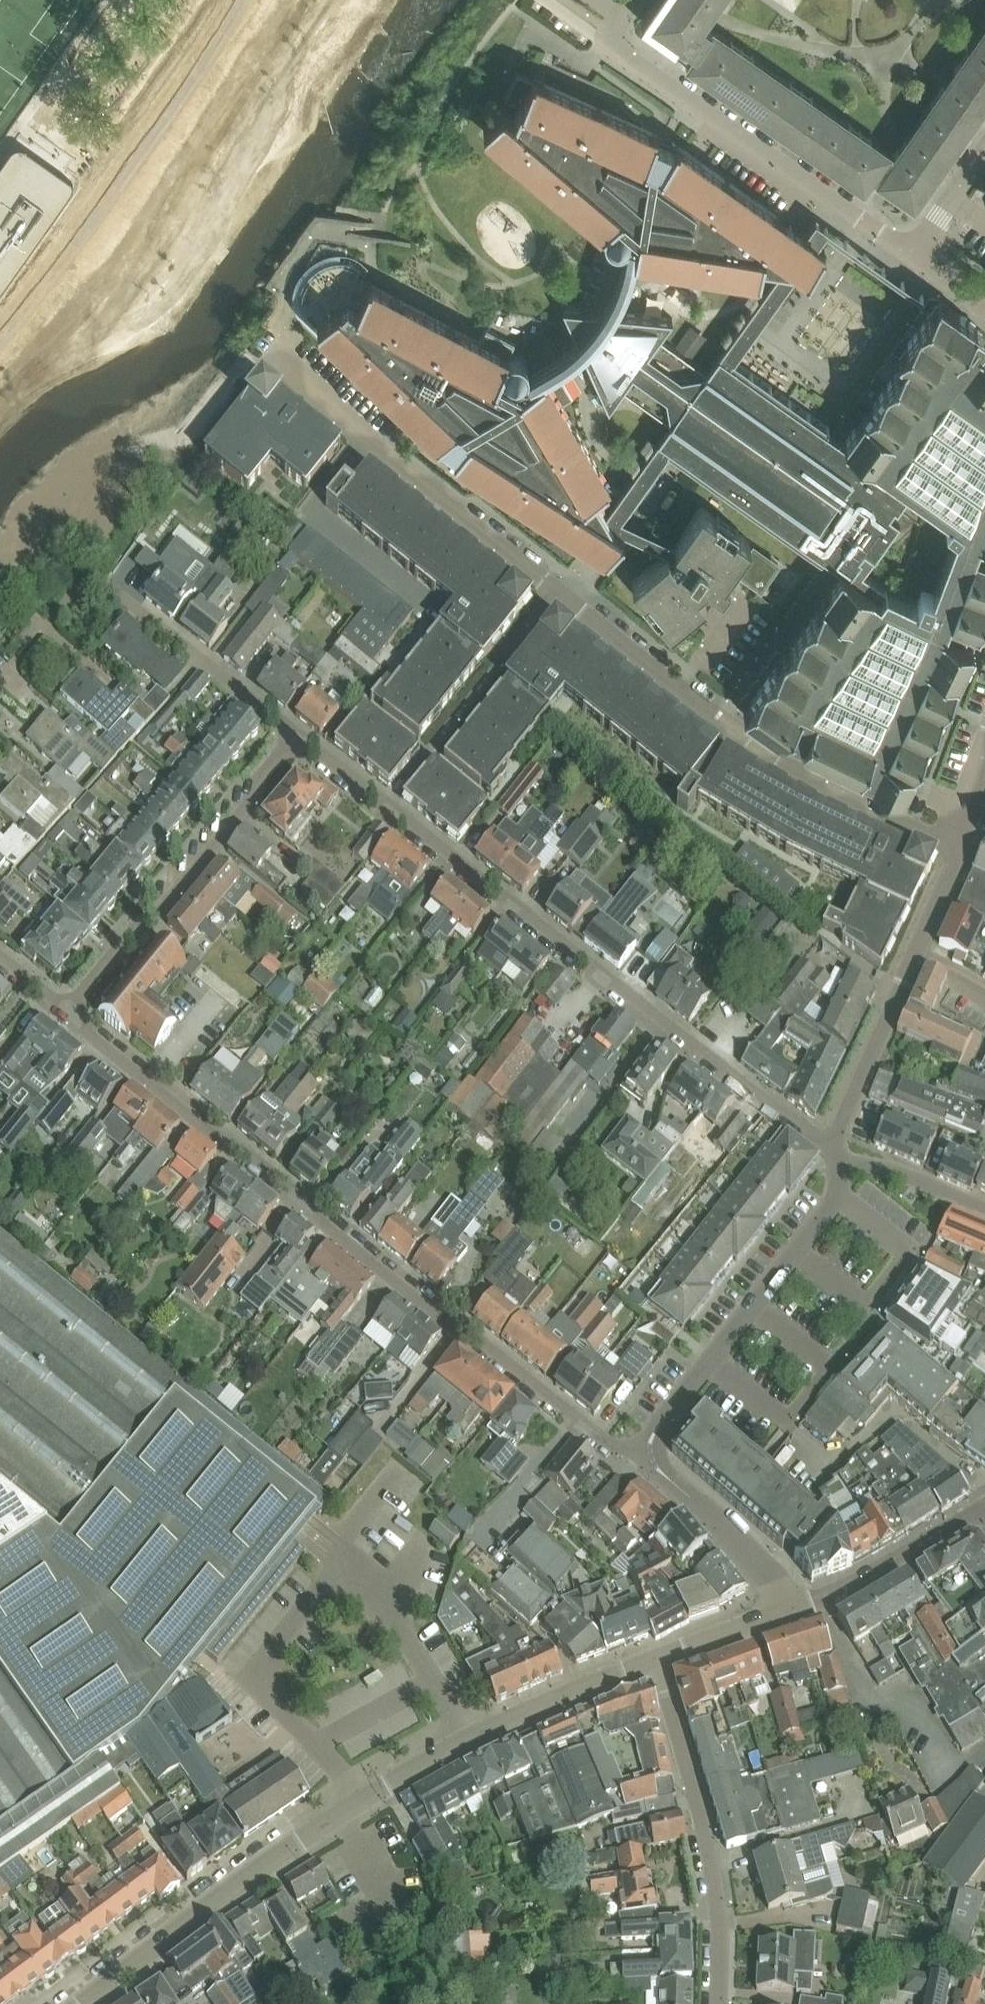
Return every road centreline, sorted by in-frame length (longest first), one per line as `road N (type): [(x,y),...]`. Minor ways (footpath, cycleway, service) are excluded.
road 1 (residential): [(648,1453),(610,1448),(62,1011)]
road 2 (residential): [(294,738),(830,1149)]
road 3 (residential): [(81,2003),(349,1805),(467,1739),(657,1659)]
road 4 (residential): [(954,847),(742,740),(558,596)]
road 5 (residential): [(914,249),(688,103),(605,43),(611,33)]
road 6 (residential): [(558,596),(273,354)]
road 7 (residential): [(294,738),(100,581),(80,587),(15,666)]
road 8 (residential): [(648,1453),(654,1430),(838,1196),(830,1149)]
road 9 (residential): [(62,1011),(294,738)]
road 10 (residential): [(718,2003),(719,1927),(700,1811),(657,1659)]
road 11 (residential): [(830,1149),(954,847)]
road 12 (unclassified): [(789,1610),(984,1509)]
road 13 (residential): [(789,1610),(773,1581),(648,1453)]
road 14 (unclassified): [(127,0),(39,122),(73,146)]
road 15 (residential): [(657,1659),(789,1610)]
road 16 (residential): [(914,249),(984,150)]

